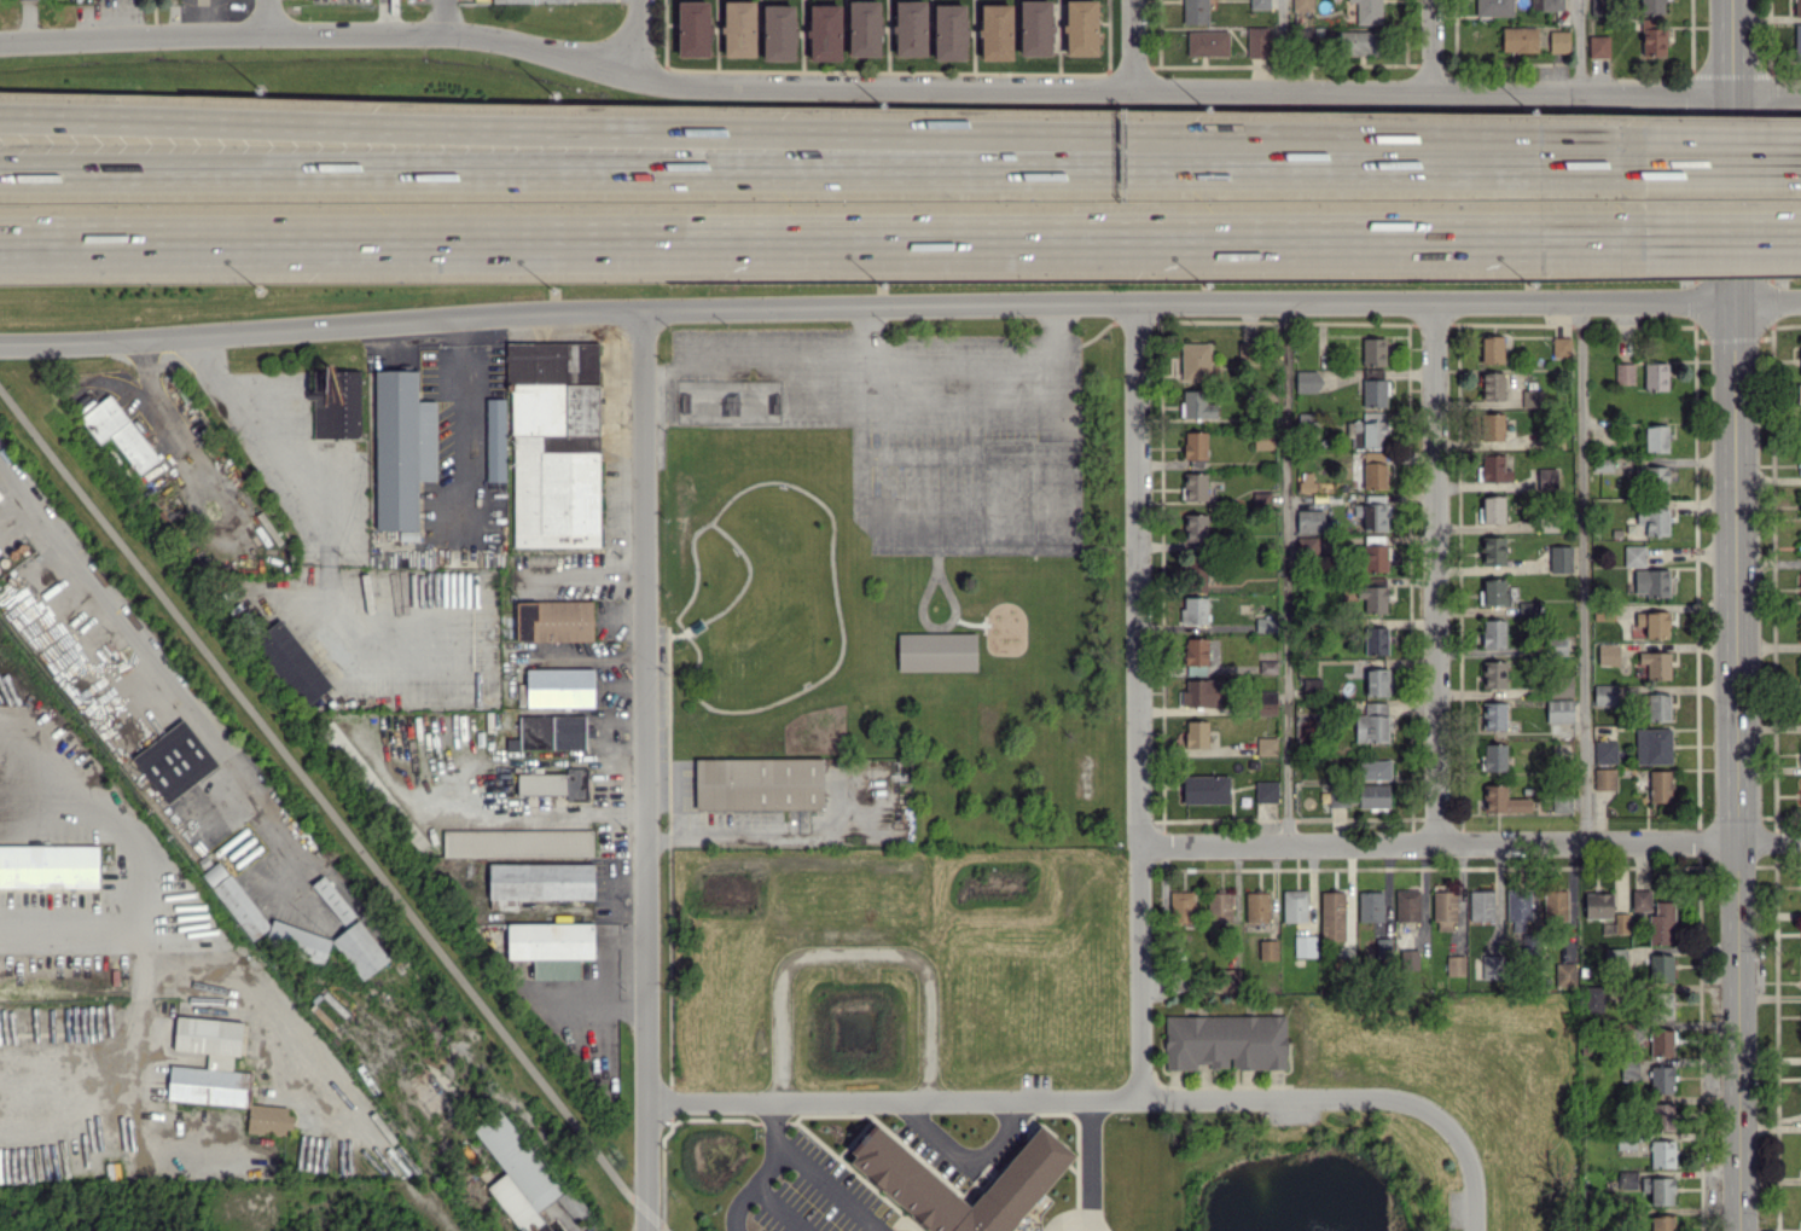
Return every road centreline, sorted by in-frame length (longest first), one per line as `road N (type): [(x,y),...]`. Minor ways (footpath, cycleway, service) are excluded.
road 1 (residential): [(0,342),(157,343),(643,308),(1800,300)]
road 2 (motorway): [(0,241),(1656,236)]
road 3 (motorway): [(1318,159),(1122,135),(0,117)]
road 4 (motorway): [(1318,159),(1121,169),(0,172)]
road 5 (secondary): [(1735,0),(1742,1230)]
road 6 (residential): [(670,91),(1800,99)]
road 7 (residential): [(647,1088),(1394,1099),(1441,1120),(1460,1145),(1473,1230)]
road 8 (residential): [(643,308),(646,1213)]
road 9 (residential): [(1134,302),(1135,1093)]
road 10 (residential): [(0,41),(266,33),(465,37),(634,75),(670,91)]
road 11 (residential): [(1138,843),(1800,842)]
road 12 (residential): [(1433,301),(1440,842)]
road 13 (residential): [(773,1092),(783,974),(807,957),(908,958),(923,970),(925,1090)]
road 14 (motorway): [(1643,158),(1318,159)]
road 15 (motorway): [(1800,158),(1643,158)]
road 16 (motorway): [(1656,236),(1800,233)]

